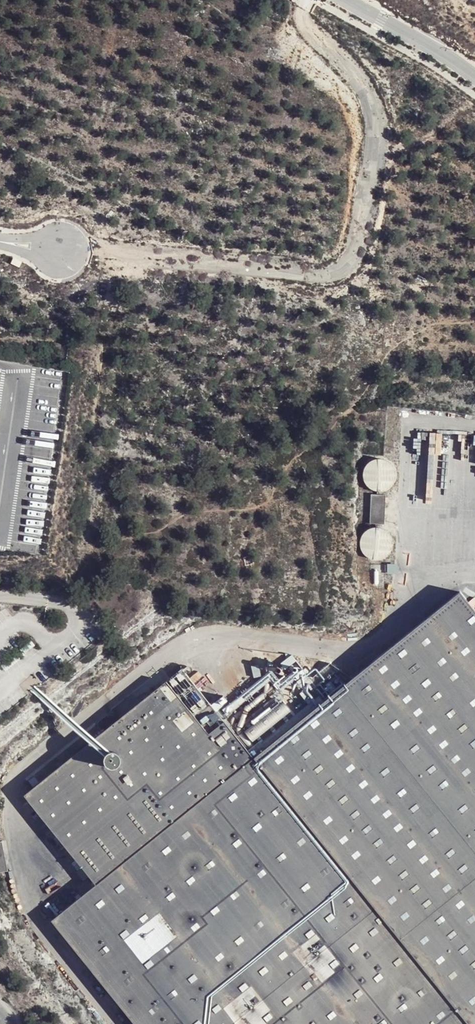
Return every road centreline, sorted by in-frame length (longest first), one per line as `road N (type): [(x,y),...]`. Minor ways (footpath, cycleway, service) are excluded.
road 1 (unclassified): [(474,77),(344,0)]

